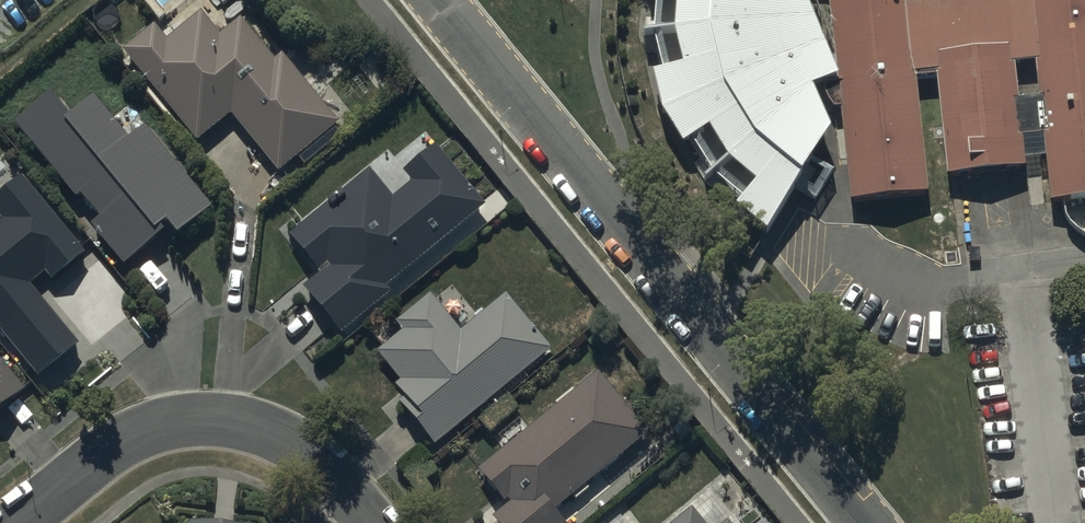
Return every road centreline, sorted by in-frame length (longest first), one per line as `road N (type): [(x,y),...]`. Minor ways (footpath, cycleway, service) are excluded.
road 1 (residential): [(438,0),(864,522)]
road 2 (residential): [(14,522),(99,448),(158,422),(243,412),(303,435),(354,471),(396,522)]

